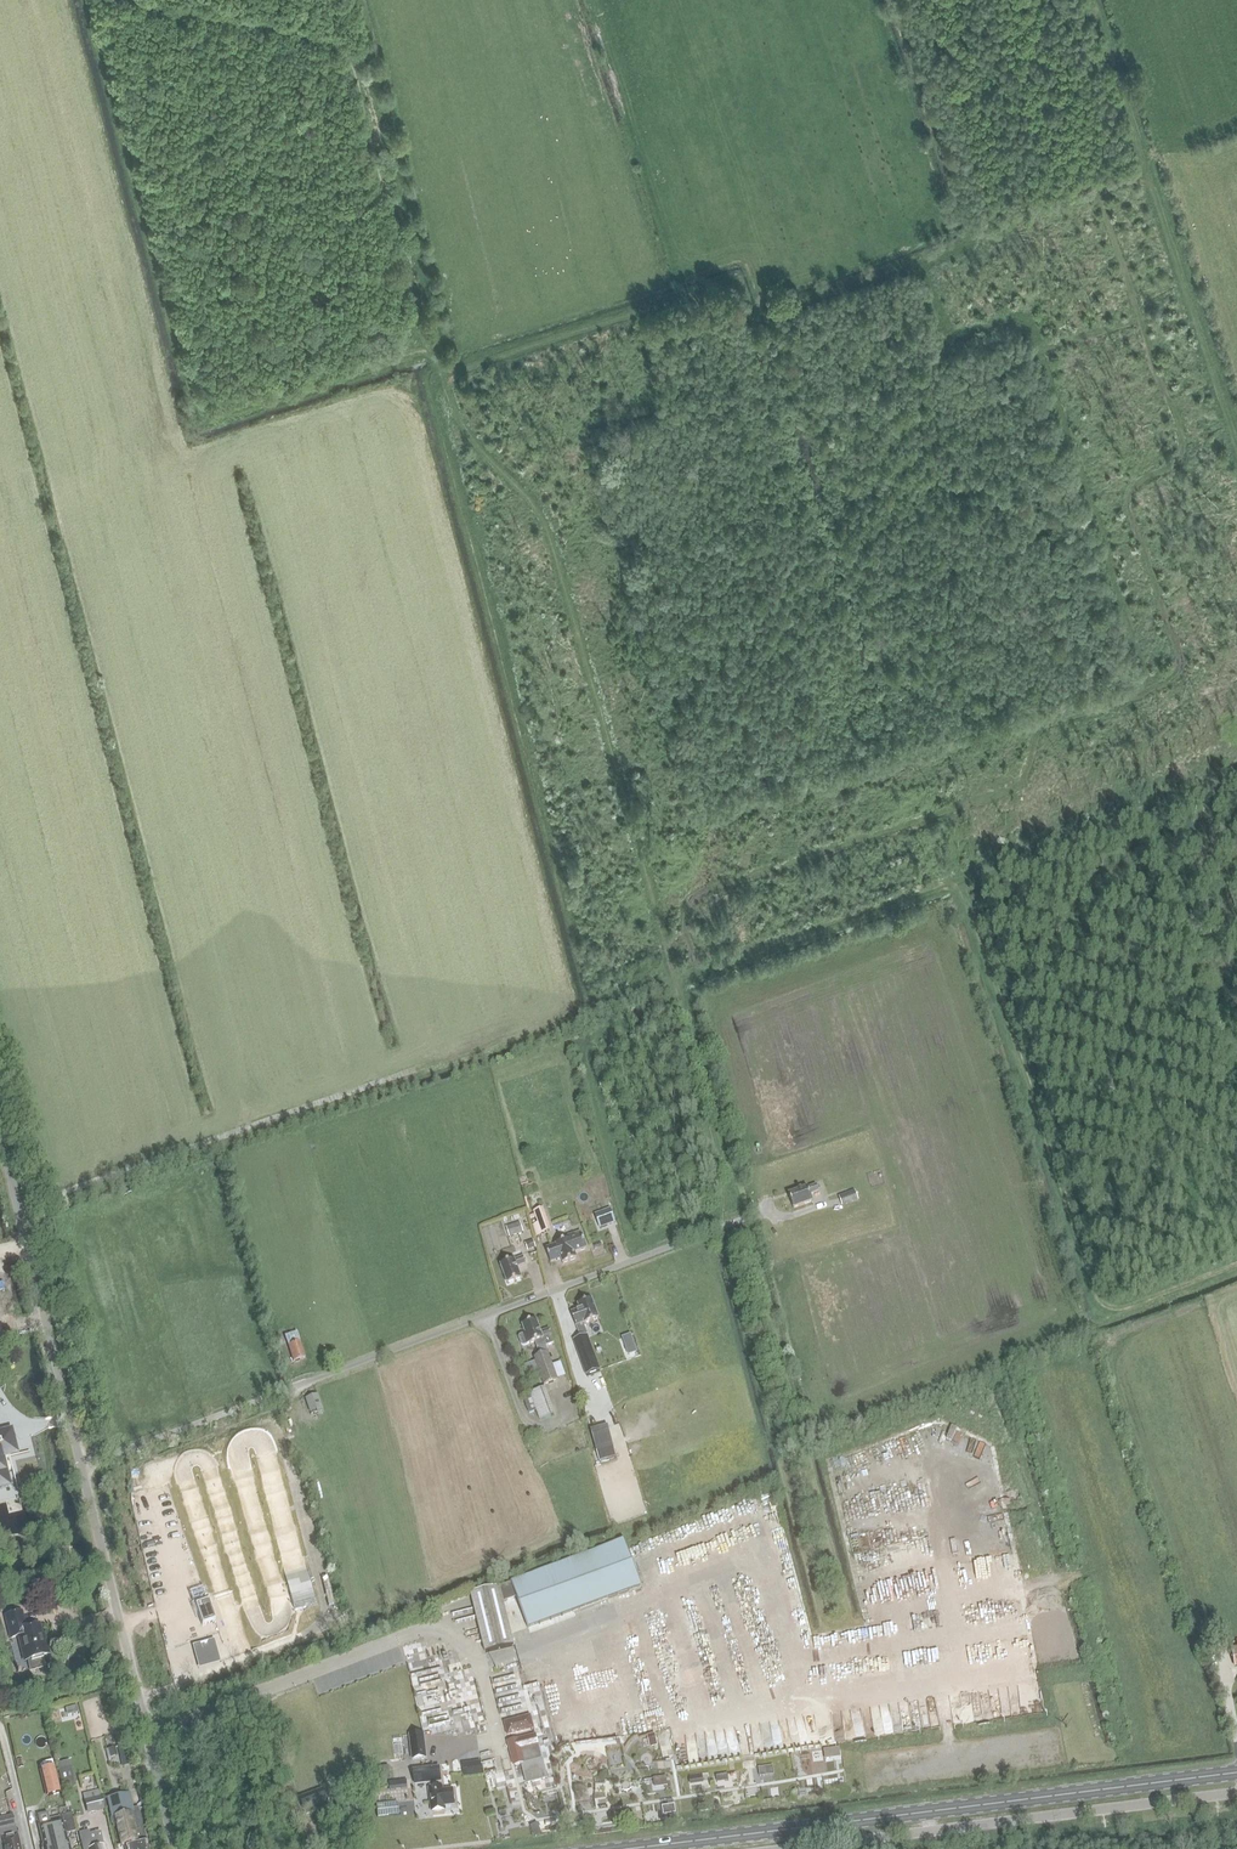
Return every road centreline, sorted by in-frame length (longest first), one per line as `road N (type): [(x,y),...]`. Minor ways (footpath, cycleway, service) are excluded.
road 1 (unclassified): [(83,1466),(745,1217)]
road 2 (primary): [(633,1848),(1236,1773)]
road 3 (unclassified): [(779,1848),(1236,1792)]
road 4 (unclassified): [(175,1848),(83,1466)]
road 5 (unclassified): [(83,1466),(0,1134)]

